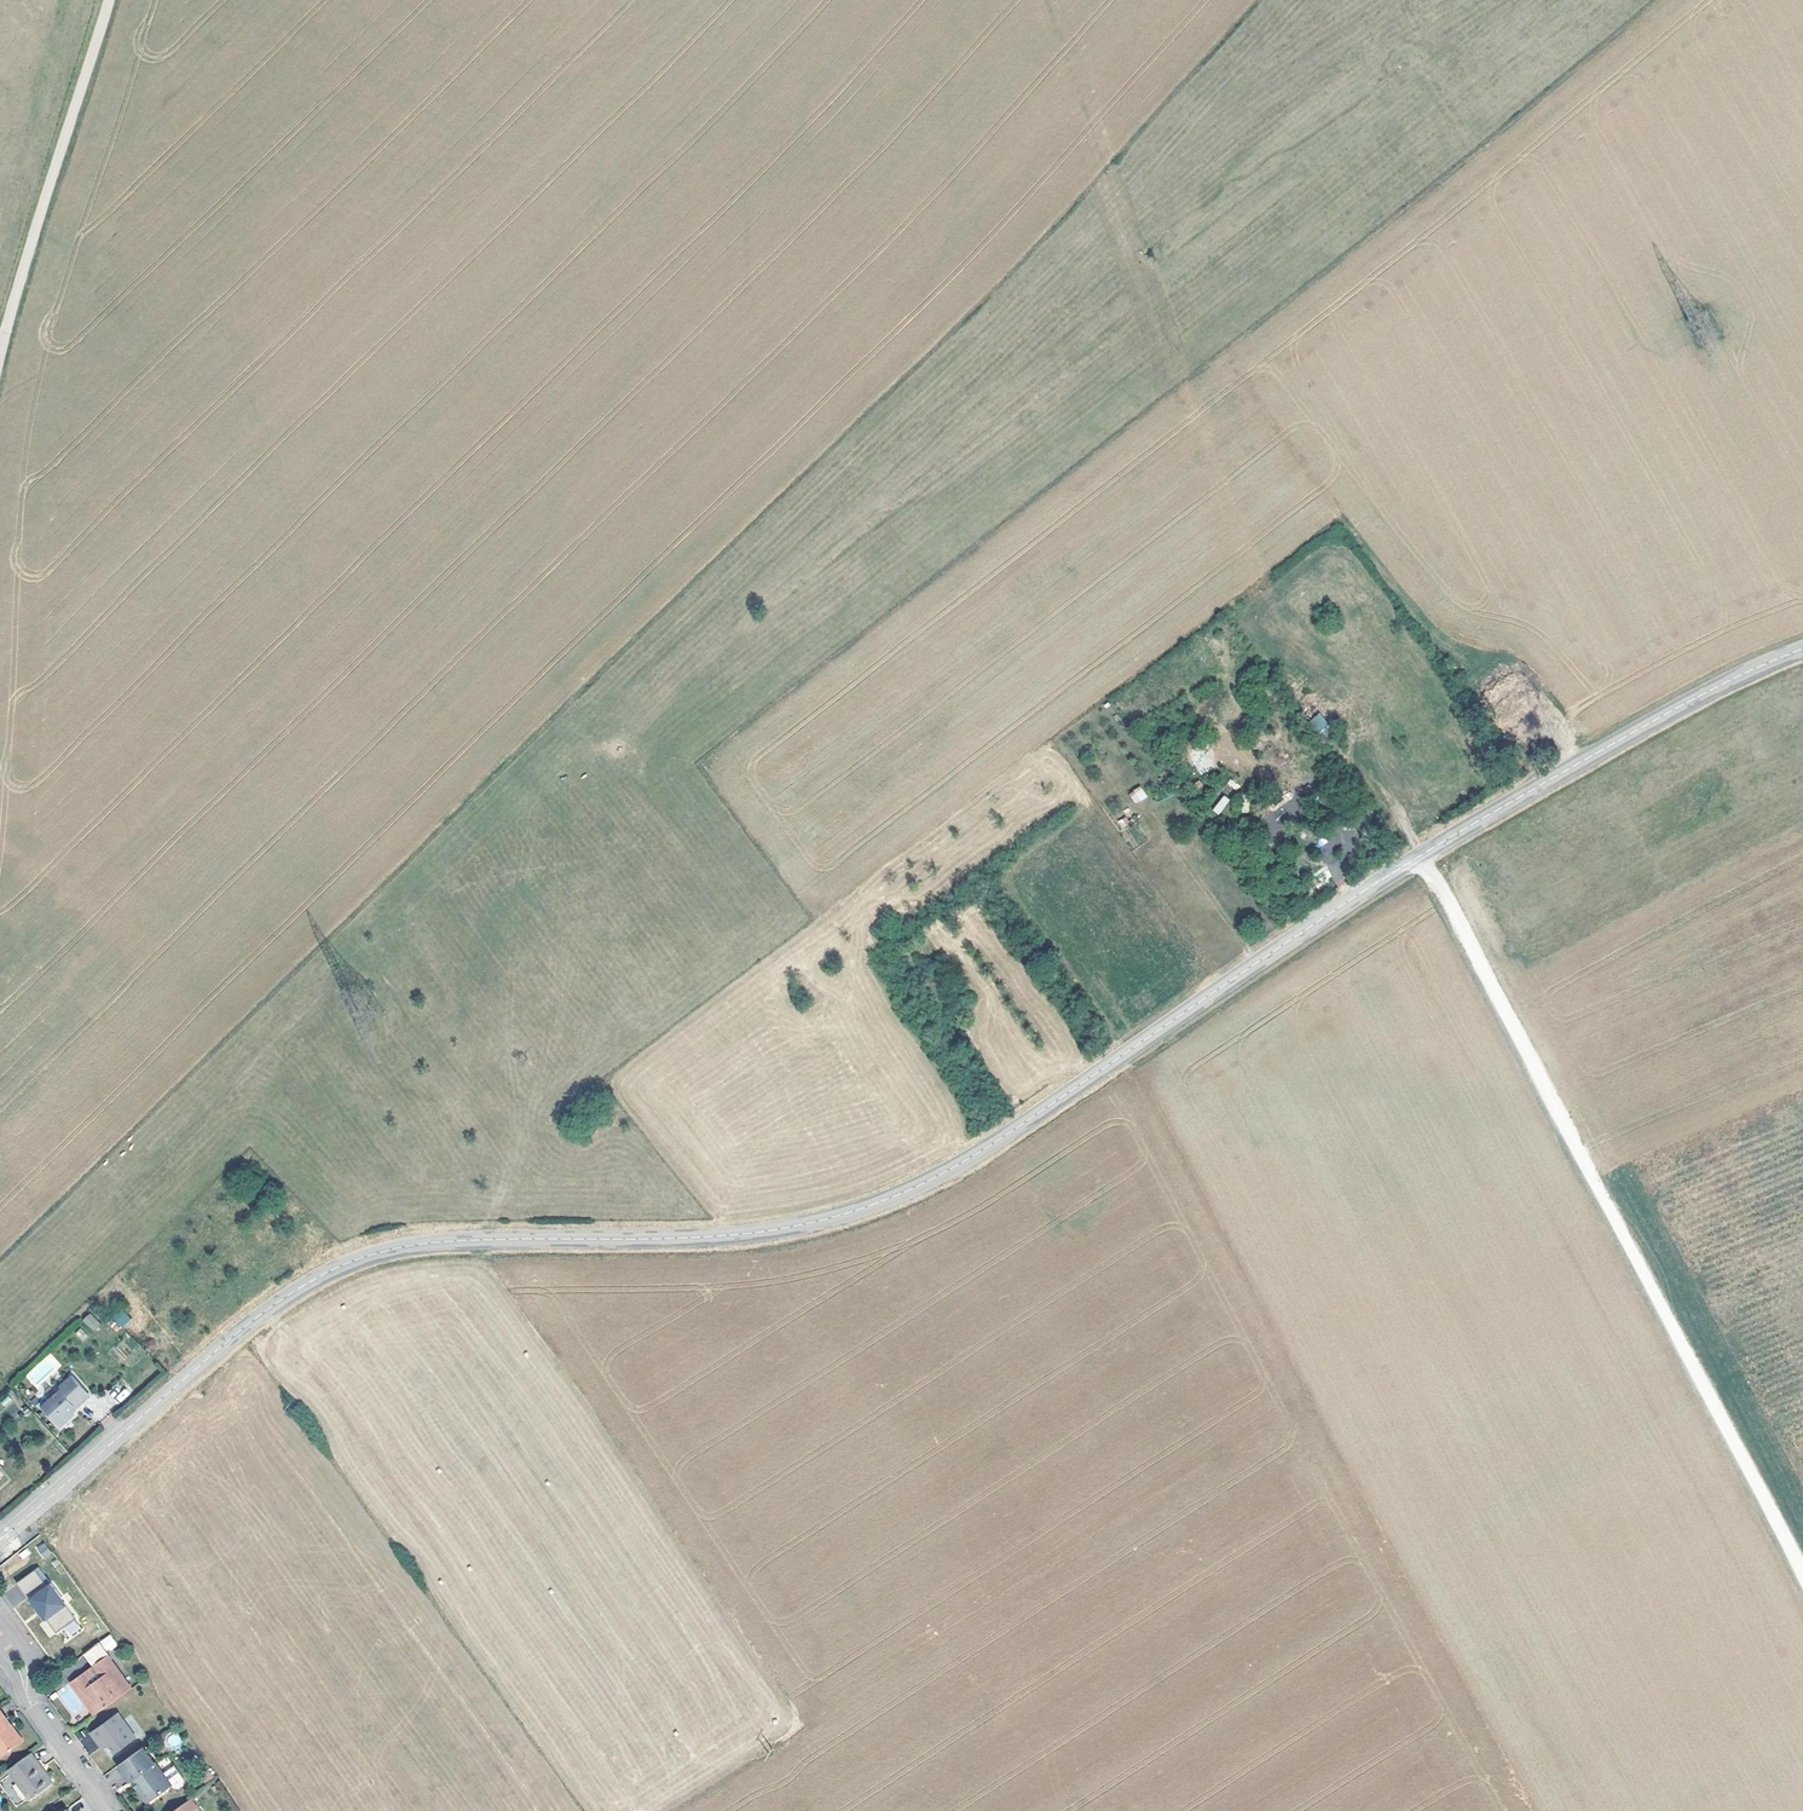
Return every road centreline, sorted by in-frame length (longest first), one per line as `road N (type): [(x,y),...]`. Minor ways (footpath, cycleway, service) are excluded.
road 1 (tertiary): [(1802,649),(1669,712),(1418,857),(982,1151),(910,1189),(840,1215),(749,1234),(454,1241),(388,1250),(310,1281),(178,1384)]
road 2 (track): [(1802,1573),(1456,914),(1418,857)]
road 3 (unclassified): [(0,357),(109,0)]
road 4 (tertiary): [(0,1540),(178,1384)]
road 5 (residential): [(108,1810),(30,1703)]

